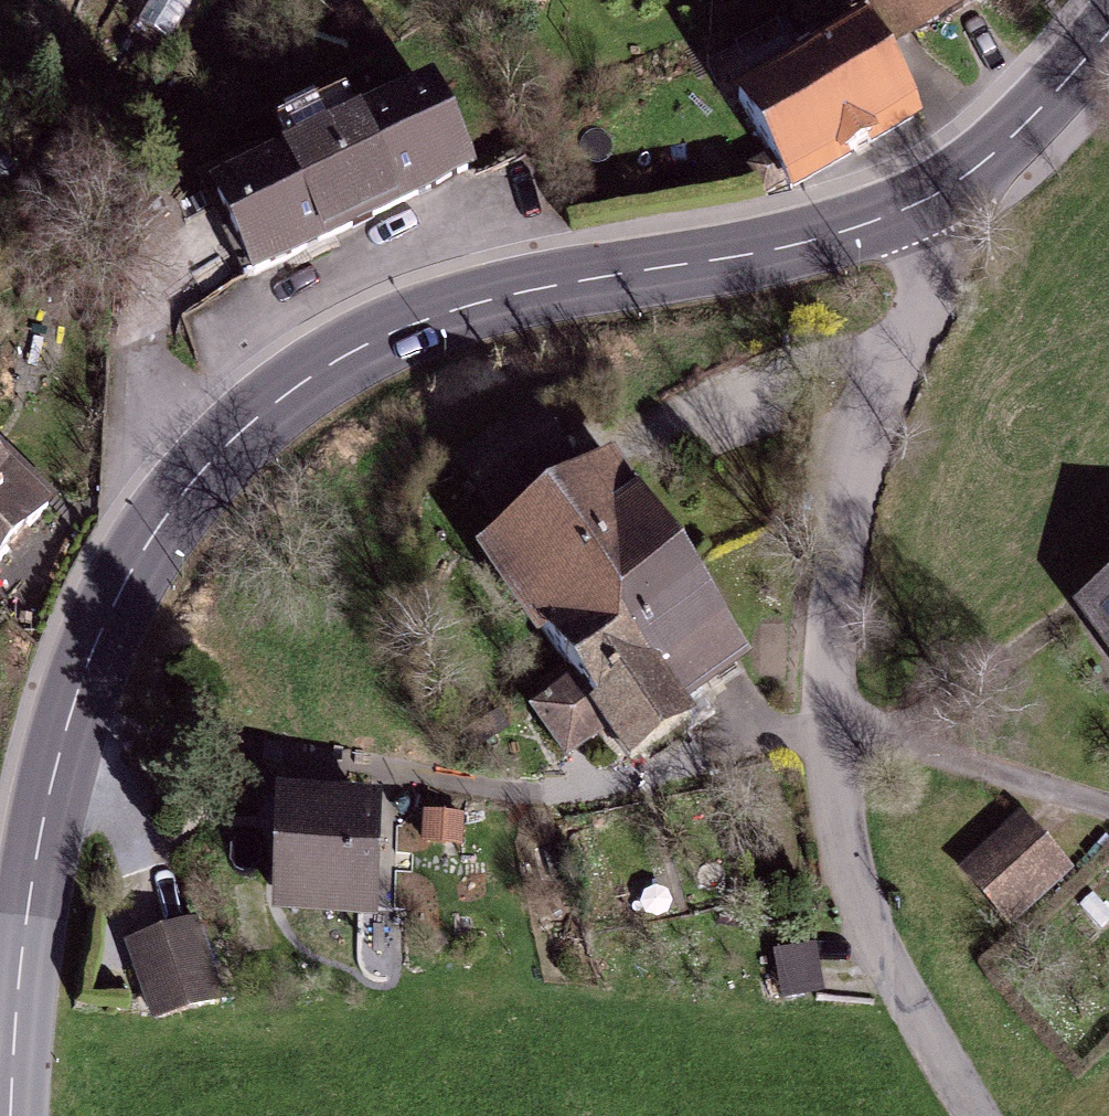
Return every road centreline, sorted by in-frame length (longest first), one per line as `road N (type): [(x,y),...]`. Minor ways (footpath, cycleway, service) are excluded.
road 1 (tertiary): [(9,1115),(28,911),(74,704),(127,576),(194,478),(341,355),(417,321),(531,292),(799,245),(939,195)]
road 2 (unclassified): [(939,195),(940,256),(878,397),(846,508),(829,722),(836,805),(869,916),(975,1115)]
road 3 (track): [(829,722),(1108,808)]
road 4 (tertiary): [(939,195),(1055,98),(1108,32)]

